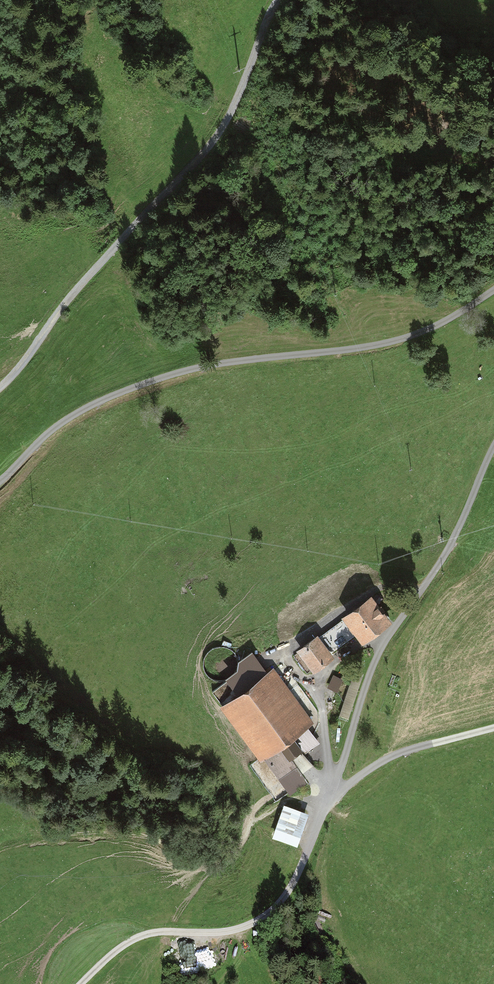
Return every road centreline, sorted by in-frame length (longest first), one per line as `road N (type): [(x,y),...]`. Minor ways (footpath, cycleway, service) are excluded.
road 1 (track): [(81,983),(141,936),(233,930),(284,898),(329,801),(380,651),(446,553),(493,446)]
road 2 (track): [(493,290),(389,341),(222,363),(118,393),(64,420),(0,480)]
road 3 (track): [(0,388),(76,289),(213,139),(279,0)]
road 4 (track): [(493,727),(384,759),(329,801)]

